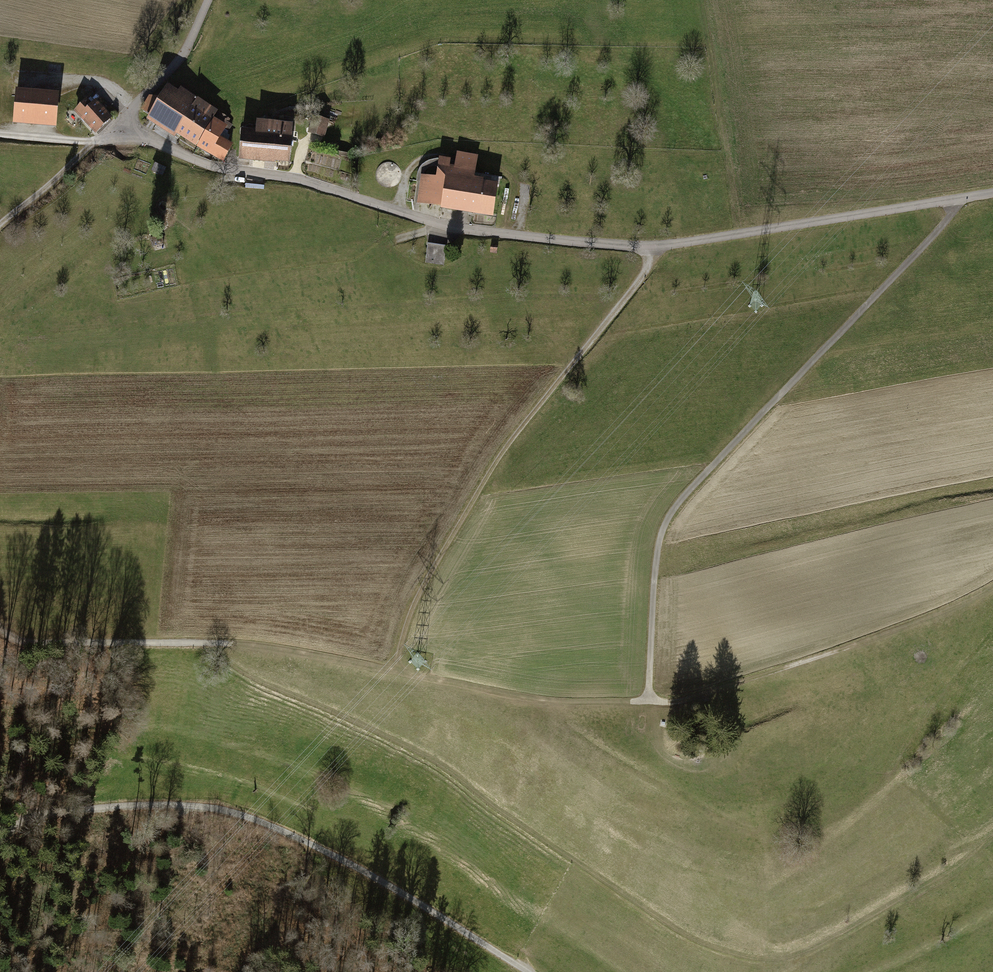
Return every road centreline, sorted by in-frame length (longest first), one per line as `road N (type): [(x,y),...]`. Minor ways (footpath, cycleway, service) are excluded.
road 1 (residential): [(992,193),(655,246),(440,224),(307,182),(205,164),(140,133),(135,109),(181,58),(209,0)]
road 2 (track): [(992,842),(820,951),(773,962),(728,954),(649,912),(434,761),(249,675),(198,642)]
road 3 (track): [(0,635),(5,642),(255,644),(538,700),(648,702)]
road 4 (track): [(961,198),(667,520),(656,567),(648,702)]
road 5 (track): [(0,841),(31,815),(110,807),(179,809),(279,828),(520,971)]
road 6 (track): [(655,246),(639,282),(491,470),(418,596),(394,671)]
road 7 (track): [(548,701),(588,735),(757,837),(767,856),(773,962)]
road 8 (track): [(648,702),(680,701),(844,648),(992,590)]
road 9 (track): [(149,91),(185,86),(233,116),(232,169)]
road 10 (track): [(0,227),(93,142)]

